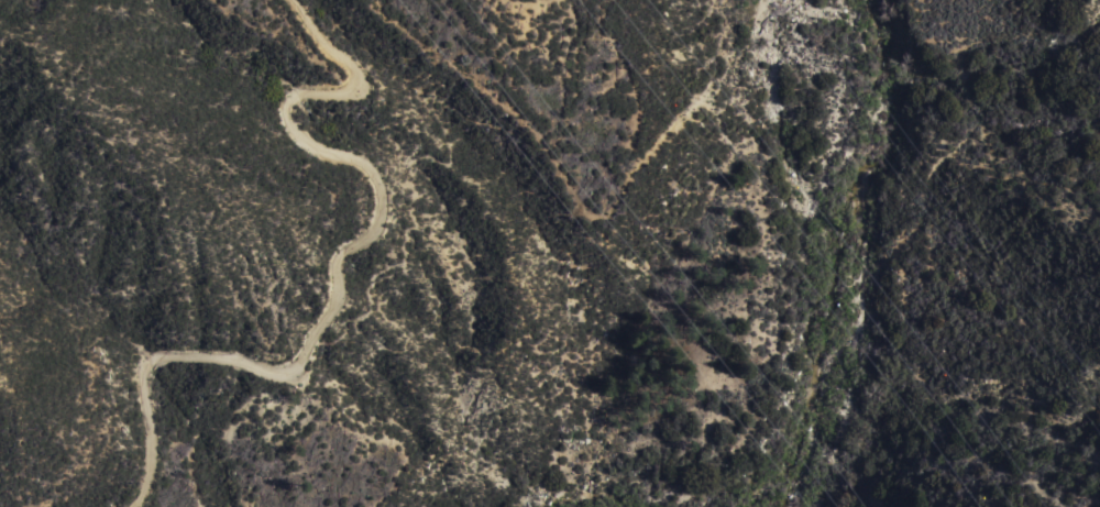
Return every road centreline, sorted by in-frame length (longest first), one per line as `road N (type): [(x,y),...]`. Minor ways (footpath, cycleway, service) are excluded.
road 1 (track): [(130,506),(148,491),(164,359),(273,376),(312,349),(371,242),(386,191),(348,156),(314,145),(300,98),(352,93),(343,58),(300,0)]

